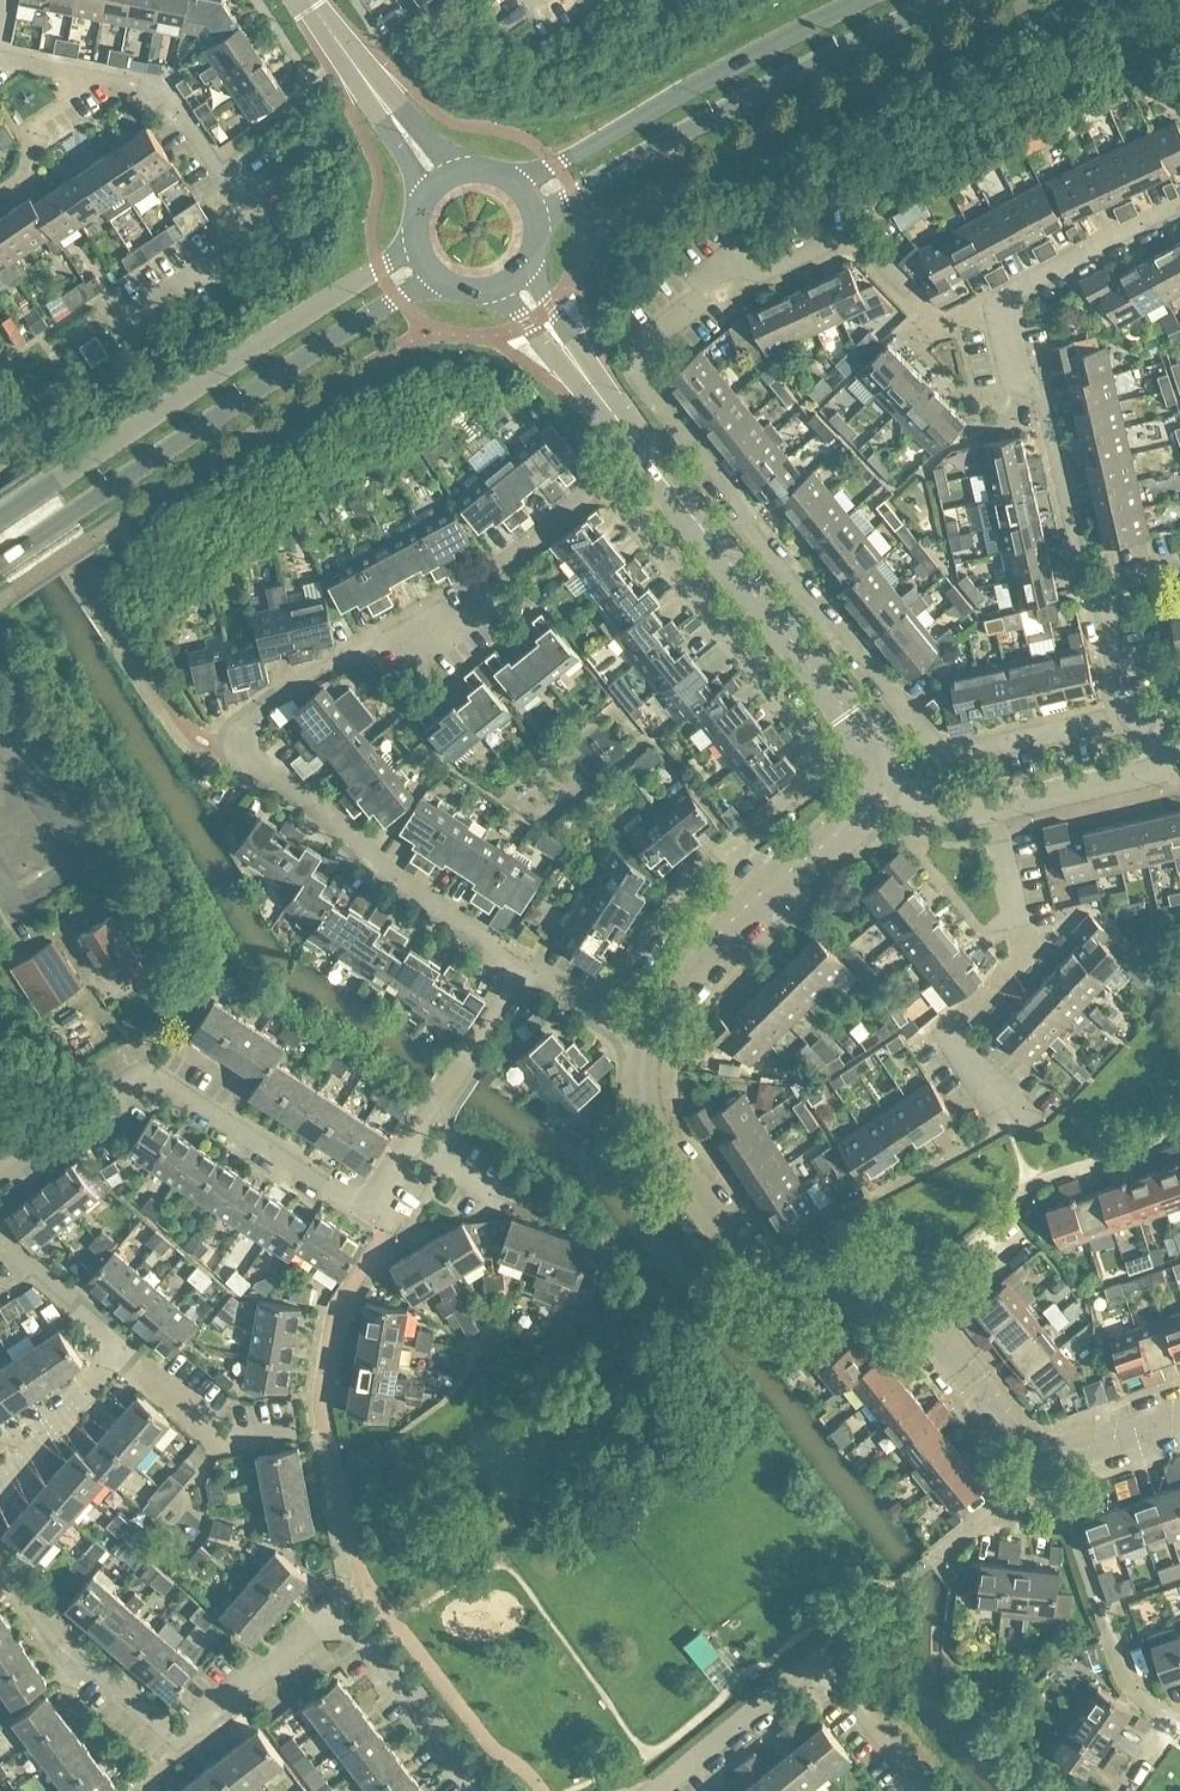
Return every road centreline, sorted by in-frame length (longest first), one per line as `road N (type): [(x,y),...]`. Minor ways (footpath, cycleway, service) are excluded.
road 1 (residential): [(239,755),(248,720),(282,686),(377,634),(451,609),(598,480),(830,770),(710,878),(594,1009)]
road 2 (residential): [(1136,716),(945,754),(898,714),(638,377),(636,350),(731,268),(760,273),(841,213),(936,309),(993,315)]
road 3 (residential): [(489,1790),(370,1629),(338,1619),(311,1627),(195,1733),(175,1741),(47,1644),(0,1574)]
road 4 (residential): [(878,780),(872,747),(543,317)]
road 5 (secondary): [(0,562),(440,275)]
road 6 (secondary): [(419,242),(0,517)]
road 7 (residential): [(925,1319),(892,1285),(861,1279),(800,1288),(758,1275),(639,1113),(644,1029)]
road 8 (secondary): [(535,222),(791,70),(941,0)]
road 9 (residential): [(0,1152),(125,1073),(158,1077),(371,1218)]
road 10 (residential): [(1136,716),(1099,589),(1086,579),(1041,398),(993,315)]
road 11 (secondary): [(857,0),(555,162),(507,176)]
road 12 (residential): [(1002,1122),(951,1048),(960,1017),(1031,941),(996,804)]
road 13 (residential): [(150,310),(244,246),(250,214),(164,87),(98,75)]
road 14 (residential): [(644,1029),(741,907),(865,811),(878,780)]
road 15 (residential): [(510,963),(412,895),(239,755)]
road 16 (residential): [(1173,1718),(1138,1690),(1076,1530),(1038,1460)]
road 17 (residential): [(440,181),(312,0)]
road 18 (residential): [(649,1790),(823,1656)]
road 19 (residential): [(993,315),(1014,287),(1179,209)]
road 20 (residential): [(420,1146),(510,963)]
road 21 (residential): [(271,1425),(218,1441),(117,1345)]
road 22 (residential): [(1174,759),(996,804)]
road 23 (residential): [(1038,1460),(925,1319)]
road 24 (residential): [(0,1480),(117,1345)]
road 25 (residential): [(823,1656),(932,1790)]
road 26 (residential): [(98,75),(33,126),(23,175),(0,190)]
road 27 (residential): [(117,1345),(0,1242)]
road 28 (residential): [(1038,1460),(1179,1415)]
road 29 (residential): [(934,1562),(1006,1501),(1038,1460)]
road 30 (residential): [(925,1319),(1020,1241)]

